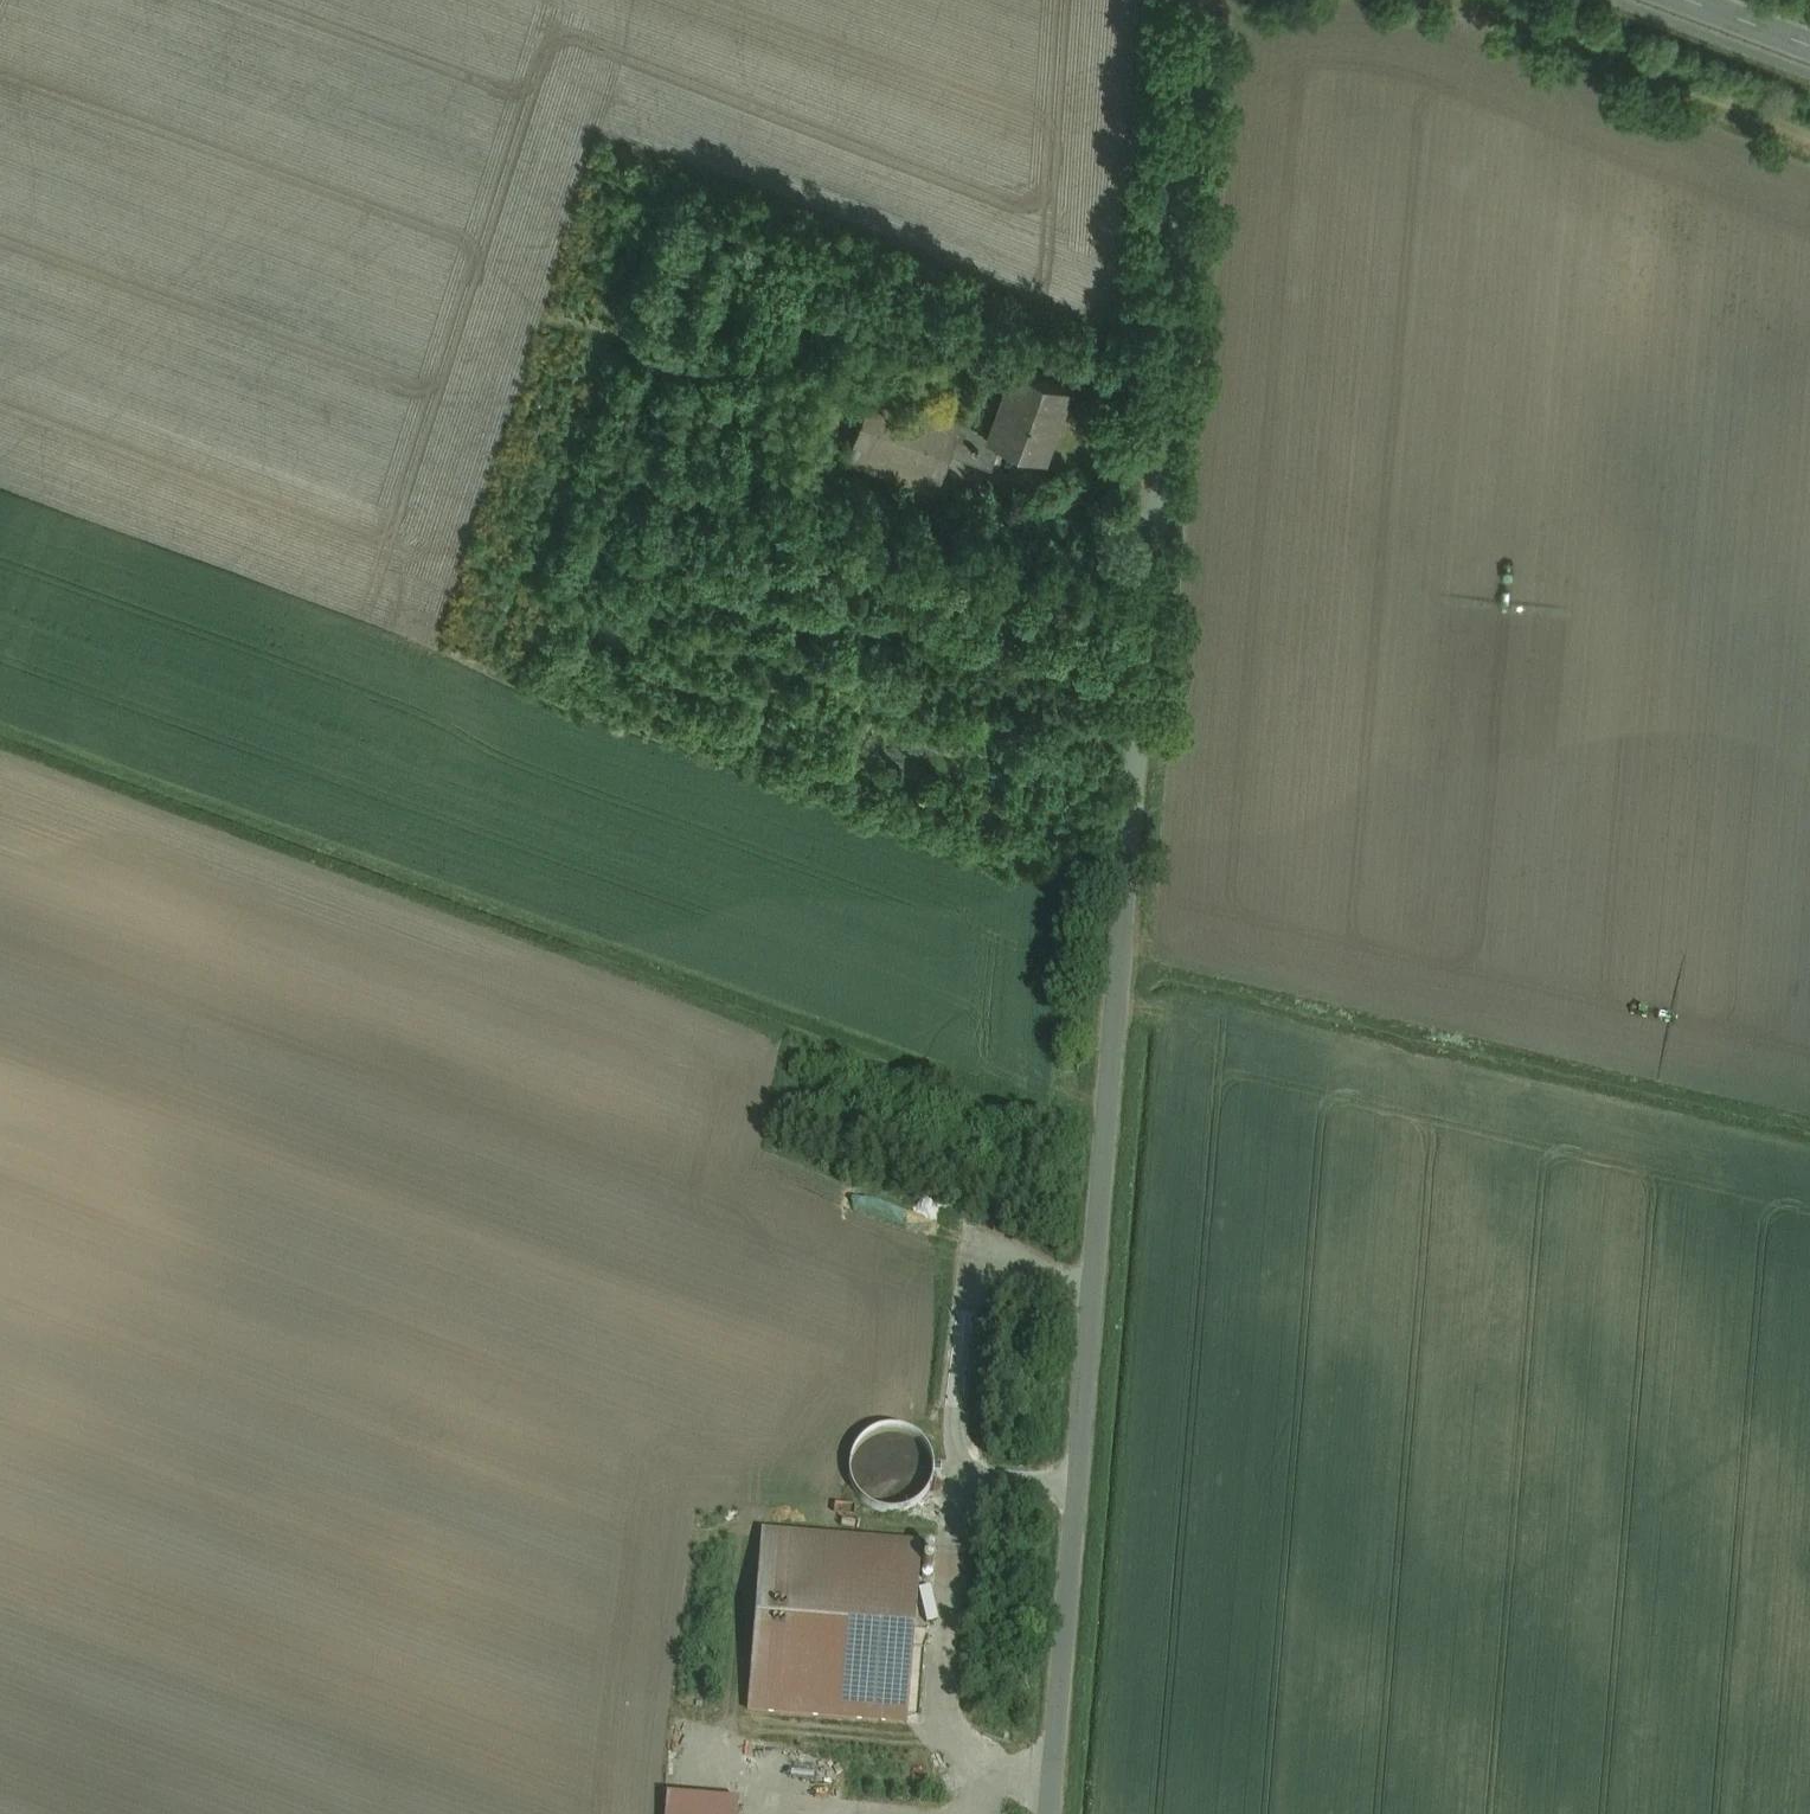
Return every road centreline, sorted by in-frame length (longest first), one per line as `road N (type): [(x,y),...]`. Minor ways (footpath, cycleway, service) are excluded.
road 1 (unclassified): [(1046,1813),(1200,0)]
road 2 (track): [(1468,0),(1809,134)]
road 3 (tertiary): [(1694,0),(1809,41)]

